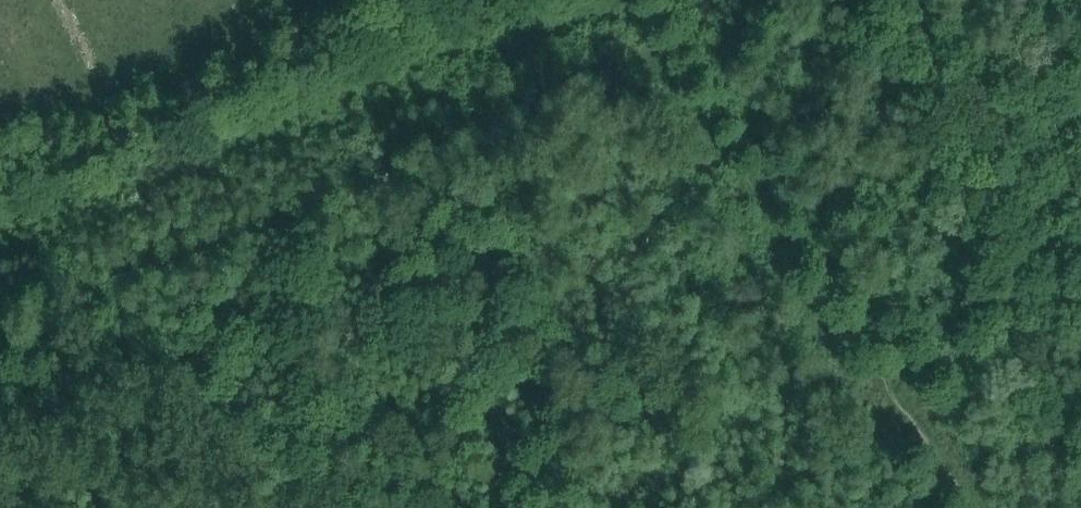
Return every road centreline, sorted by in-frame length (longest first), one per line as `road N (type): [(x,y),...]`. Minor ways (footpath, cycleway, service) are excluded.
road 1 (track): [(479,0),(0,188)]

